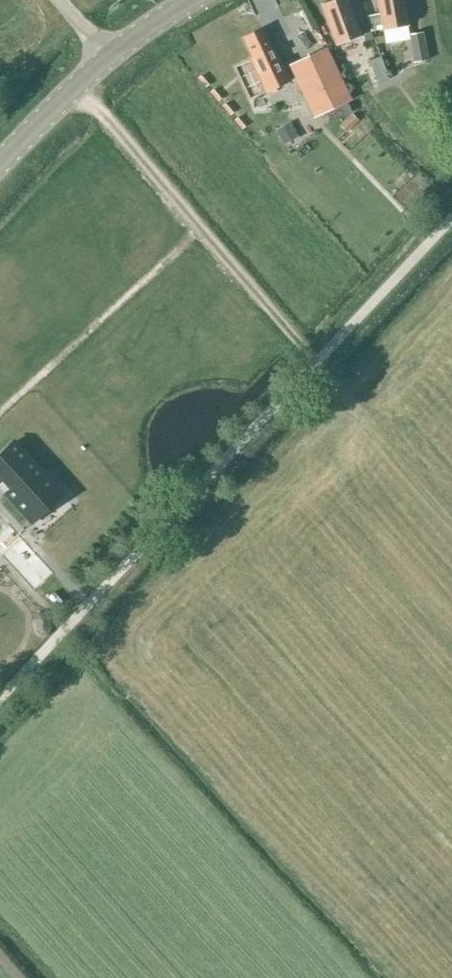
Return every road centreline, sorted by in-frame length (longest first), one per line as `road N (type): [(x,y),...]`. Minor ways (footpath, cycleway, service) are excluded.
road 1 (track): [(451,522),(78,89)]
road 2 (tertiary): [(0,169),(115,57),(198,0)]

